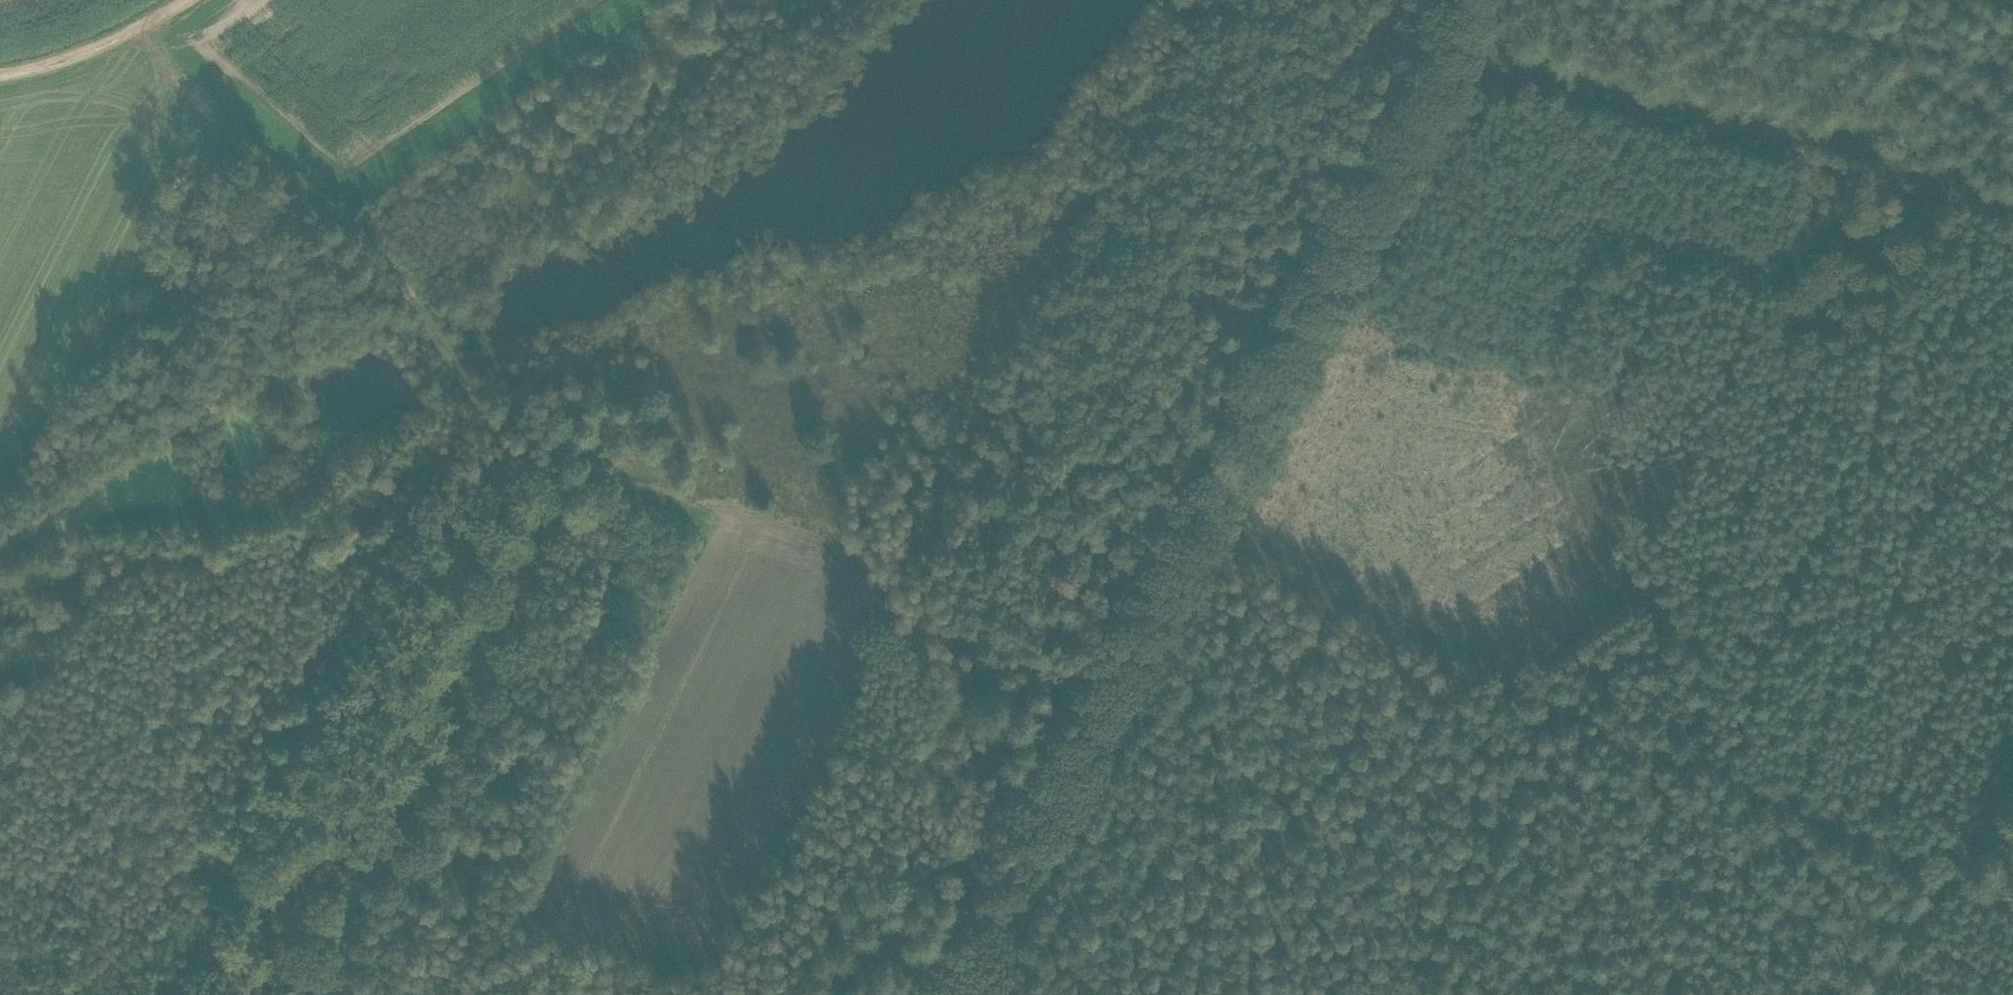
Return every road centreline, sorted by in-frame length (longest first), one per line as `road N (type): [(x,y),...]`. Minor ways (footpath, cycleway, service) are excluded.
road 1 (track): [(976,994),(1482,32)]
road 2 (track): [(1868,994),(2012,739)]
road 3 (track): [(180,0),(53,65),(0,74)]

